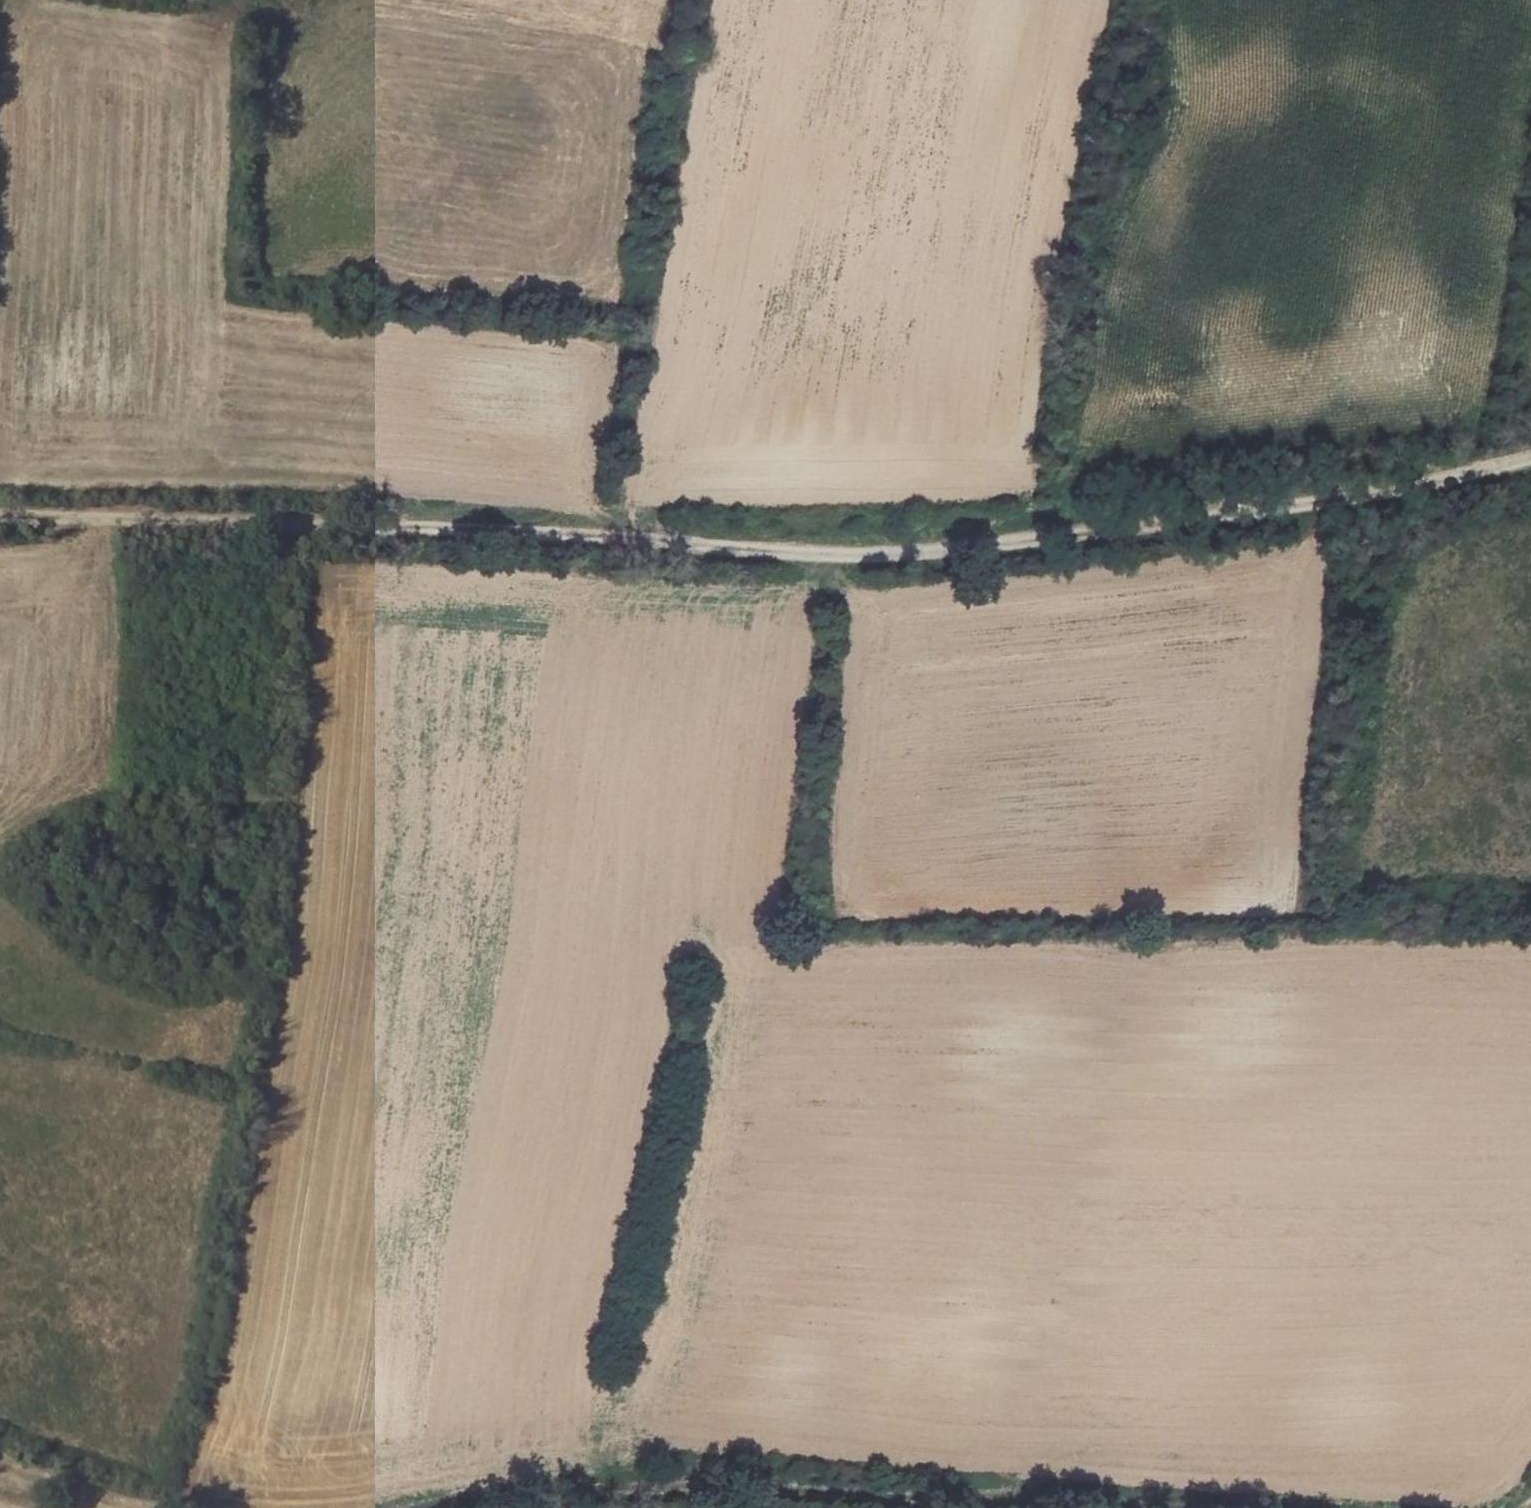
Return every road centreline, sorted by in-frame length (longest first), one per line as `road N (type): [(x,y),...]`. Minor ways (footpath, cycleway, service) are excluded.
road 1 (track): [(0,516),(814,556),(1162,531),(1530,460)]
road 2 (track): [(1387,1507),(605,1459),(434,1507)]
road 3 (track): [(192,1507),(0,1468)]

